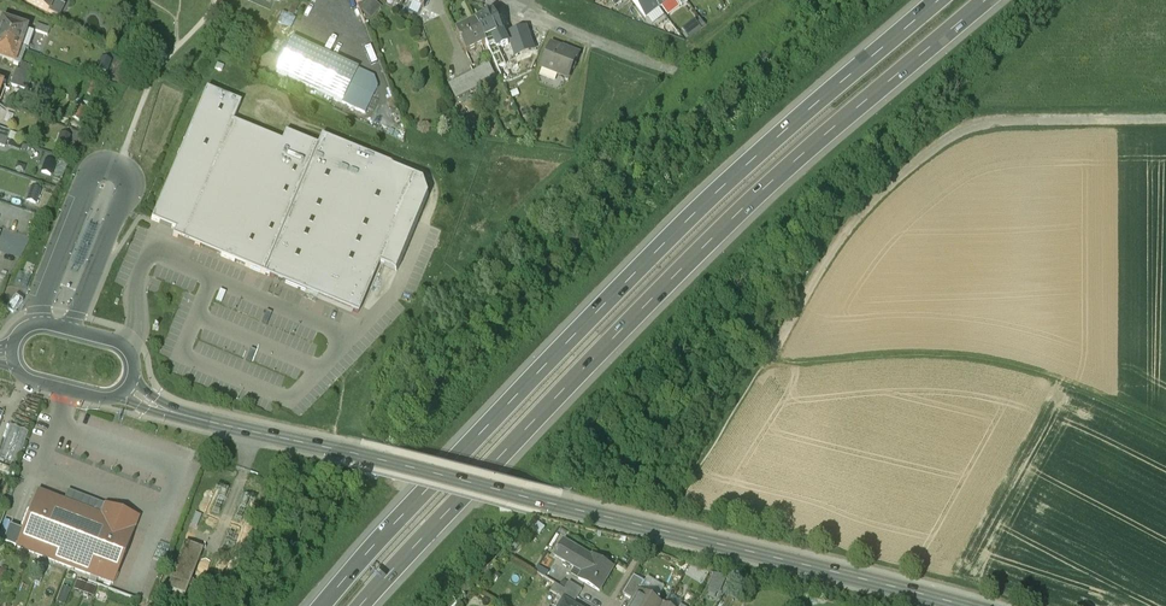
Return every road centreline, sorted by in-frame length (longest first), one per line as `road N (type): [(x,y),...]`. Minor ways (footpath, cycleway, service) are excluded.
road 1 (motorway): [(355,605),(486,454),(661,274),(870,83),(976,0)]
road 2 (motorway): [(927,0),(640,257),(454,444),(315,605)]
road 3 (track): [(768,364),(873,201),(950,139),(1005,121),(1165,116)]
road 4 (tertiary): [(974,605),(549,502)]
road 5 (track): [(768,364),(888,355),(1003,362),(1165,427)]
road 6 (tertiary): [(165,410),(549,502)]
road 7 (residential): [(511,3),(664,68)]
road 8 (tertiary): [(133,380),(127,347),(55,325),(23,330),(14,353)]
road 9 (tertiary): [(14,353),(29,380),(119,397)]

